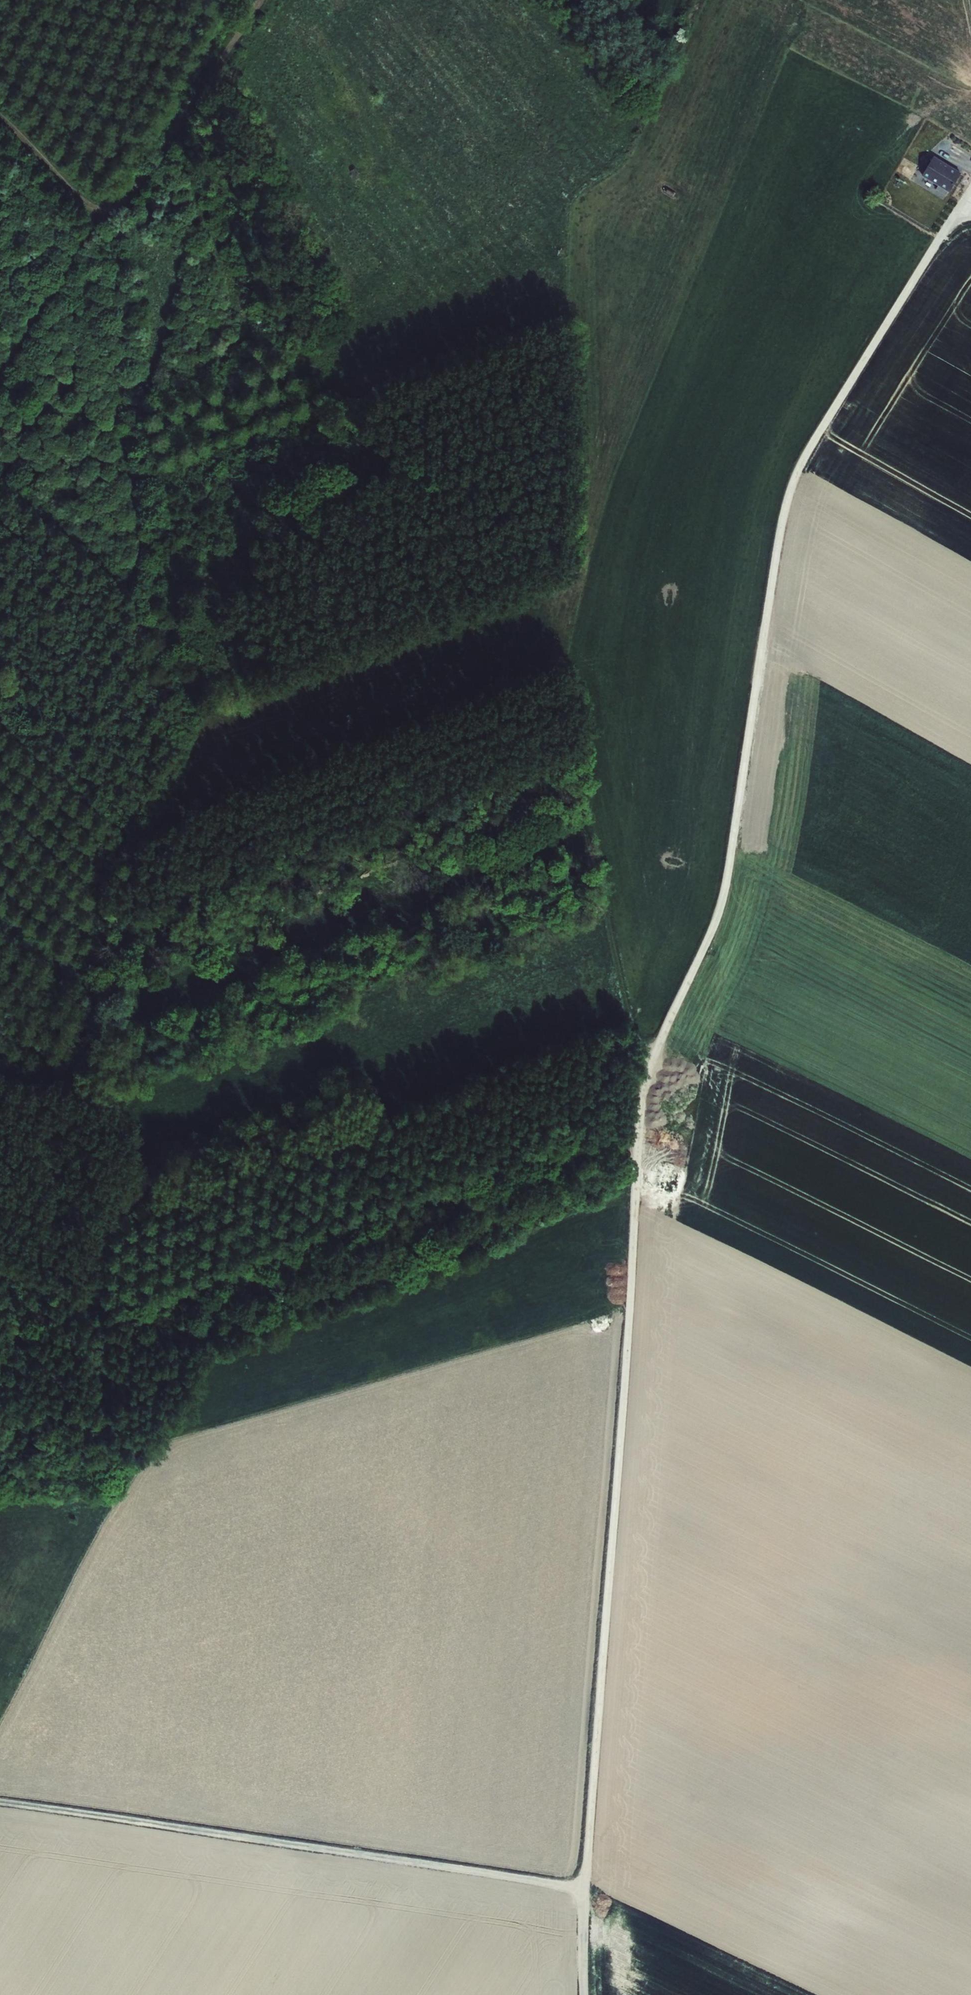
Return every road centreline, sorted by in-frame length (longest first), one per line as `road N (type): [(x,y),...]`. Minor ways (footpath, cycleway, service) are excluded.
road 1 (unclassified): [(970,215),(927,257),(796,470),(779,537),(726,884),(648,1068),(584,1887),(583,1994)]
road 2 (track): [(0,1795),(584,1887)]
road 3 (track): [(0,109),(68,186),(117,208),(144,181),(262,0)]

